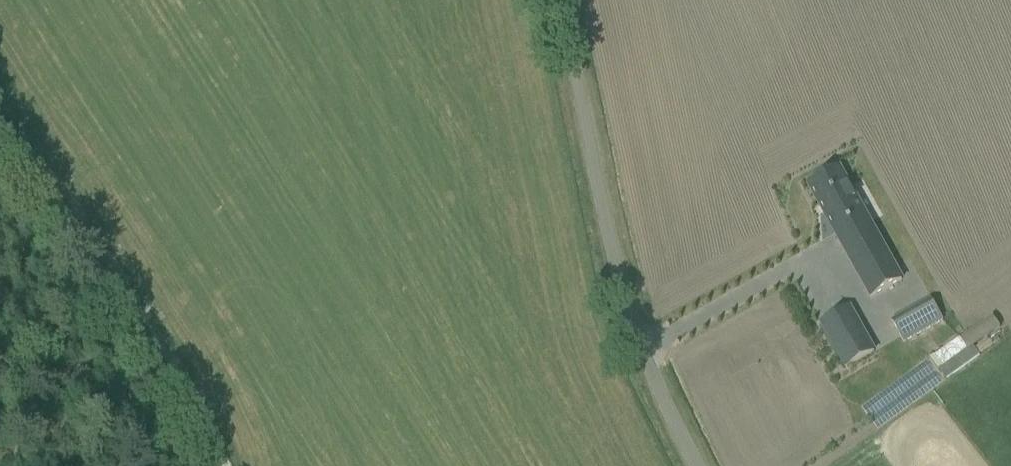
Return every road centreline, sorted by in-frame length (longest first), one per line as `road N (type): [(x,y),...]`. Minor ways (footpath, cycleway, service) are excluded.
road 1 (unclassified): [(697,465),(621,291),(561,0)]

